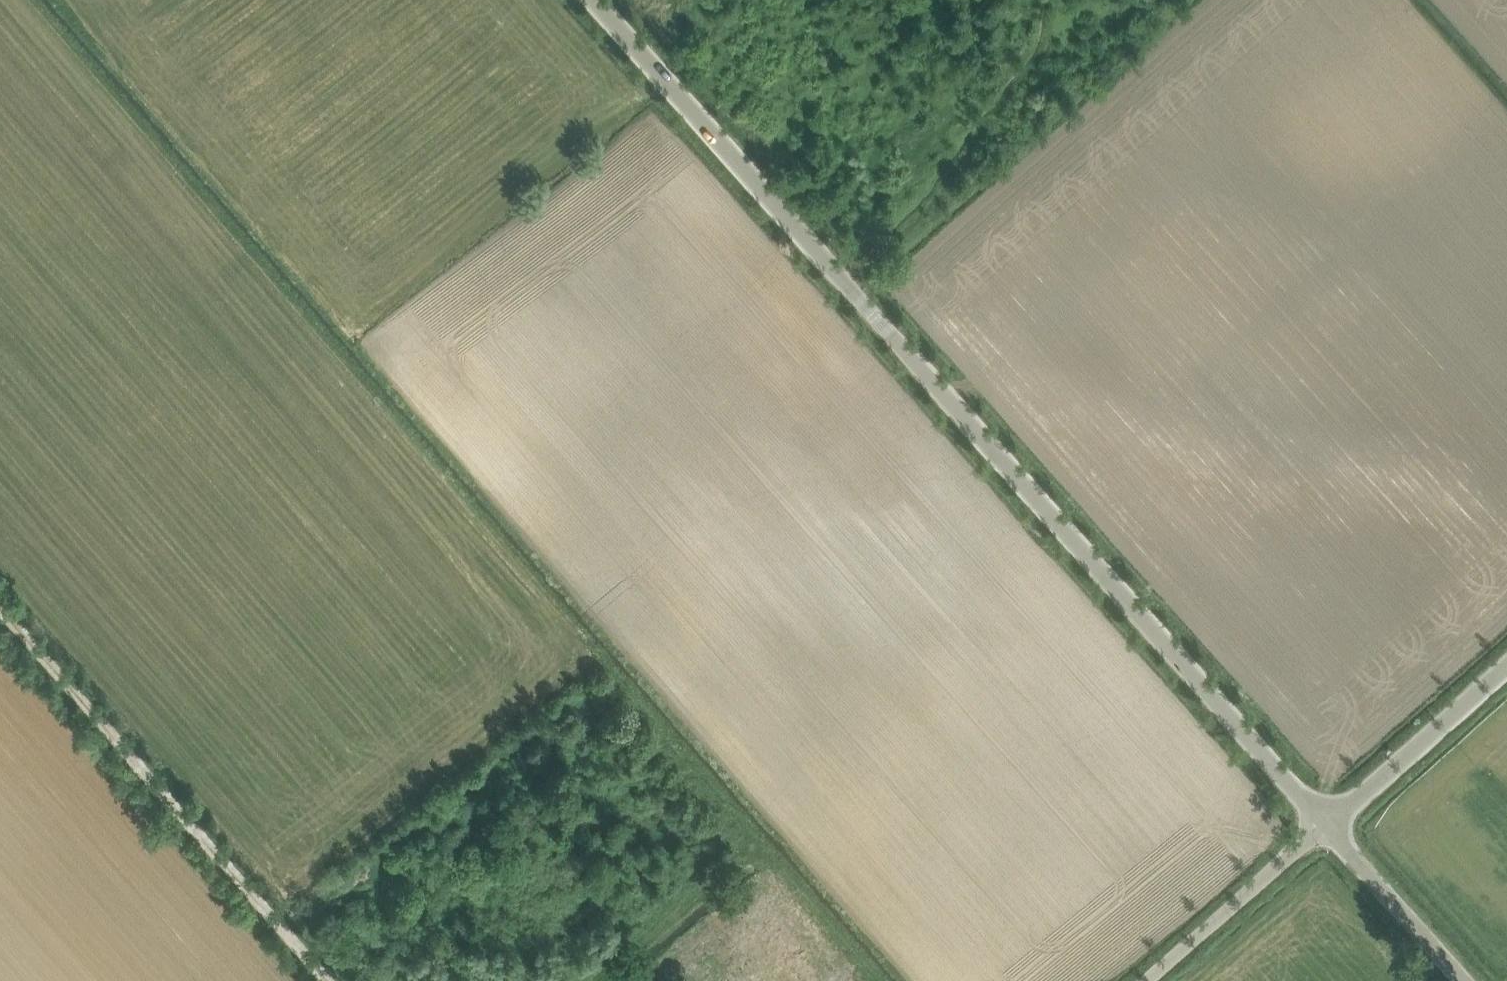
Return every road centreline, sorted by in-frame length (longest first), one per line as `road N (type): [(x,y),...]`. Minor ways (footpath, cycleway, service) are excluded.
road 1 (unclassified): [(1325,815),(600,0)]
road 2 (track): [(334,980),(14,607)]
road 3 (unclassified): [(1138,980),(1325,815)]
road 4 (unclassified): [(1325,815),(1506,653)]
road 5 (track): [(598,980),(764,835)]
road 6 (unclassified): [(1470,980),(1325,815)]

